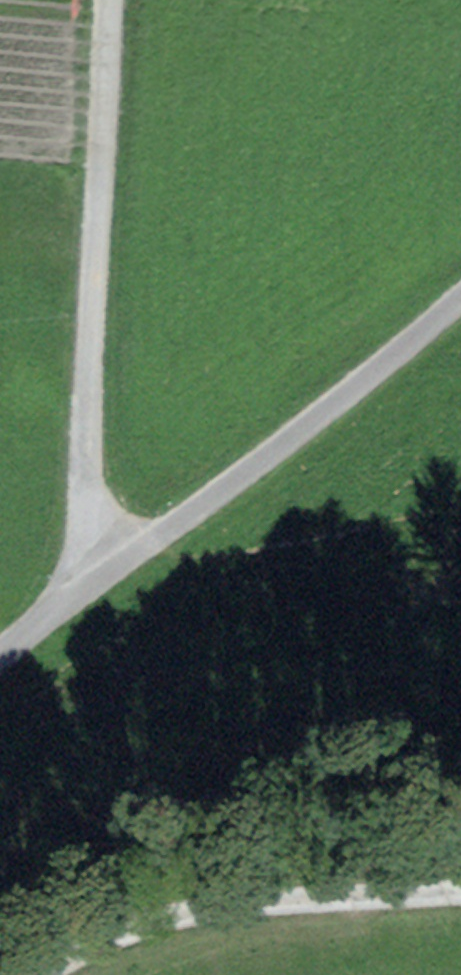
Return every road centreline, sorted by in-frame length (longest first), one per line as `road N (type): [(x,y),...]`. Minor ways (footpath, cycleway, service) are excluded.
road 1 (track): [(107,0),(77,591)]
road 2 (unclassified): [(0,650),(460,284)]
road 3 (track): [(460,902),(359,898),(207,921),(73,974)]

